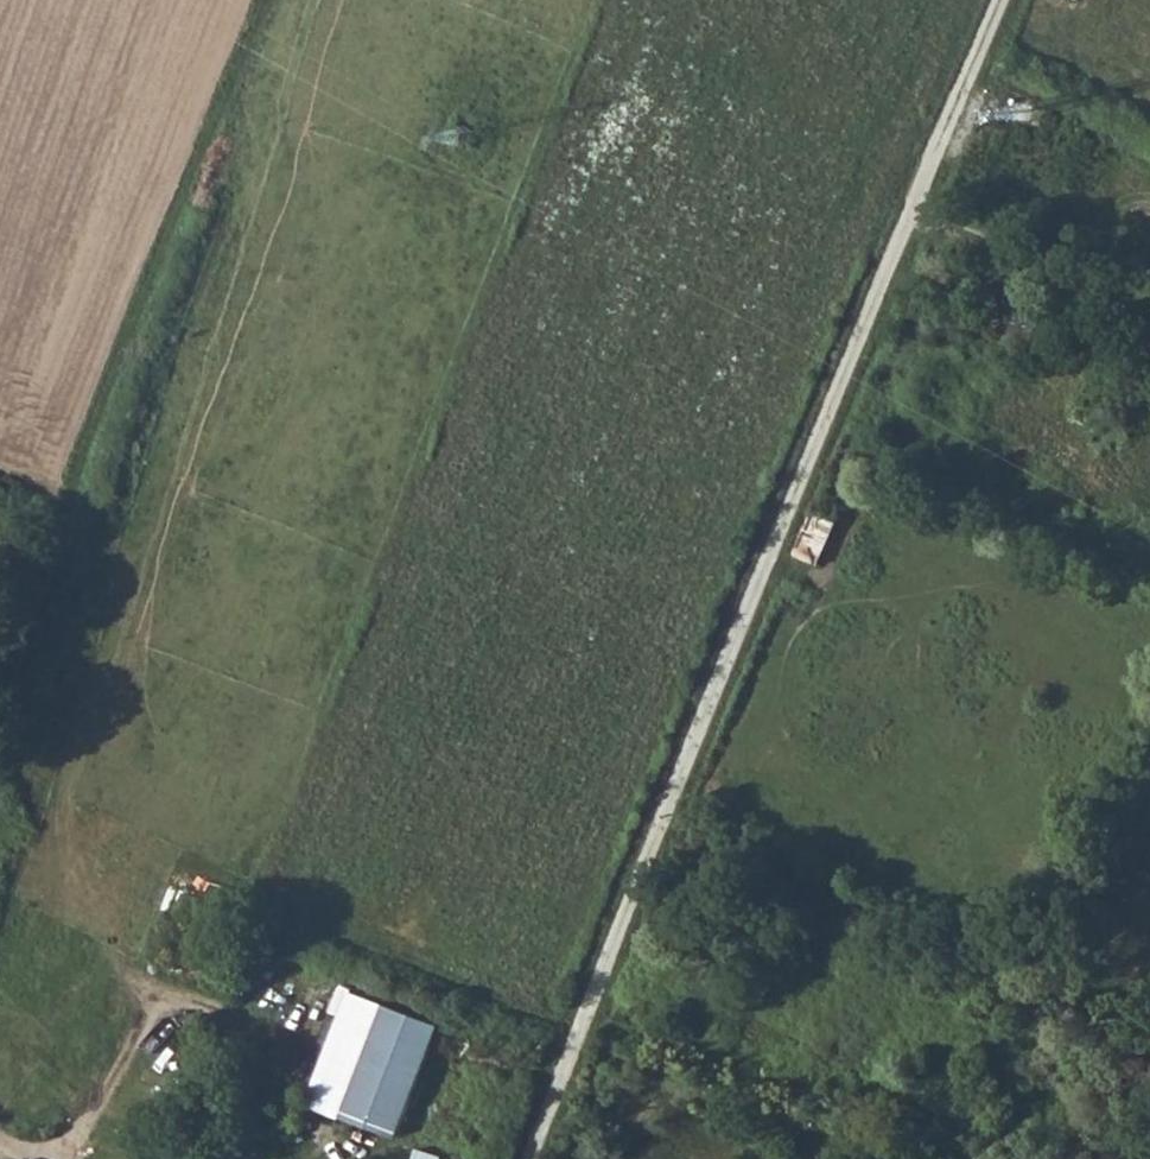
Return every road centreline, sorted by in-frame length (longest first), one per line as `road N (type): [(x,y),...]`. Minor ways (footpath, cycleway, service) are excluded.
road 1 (track): [(1003,0),(534,1158)]

